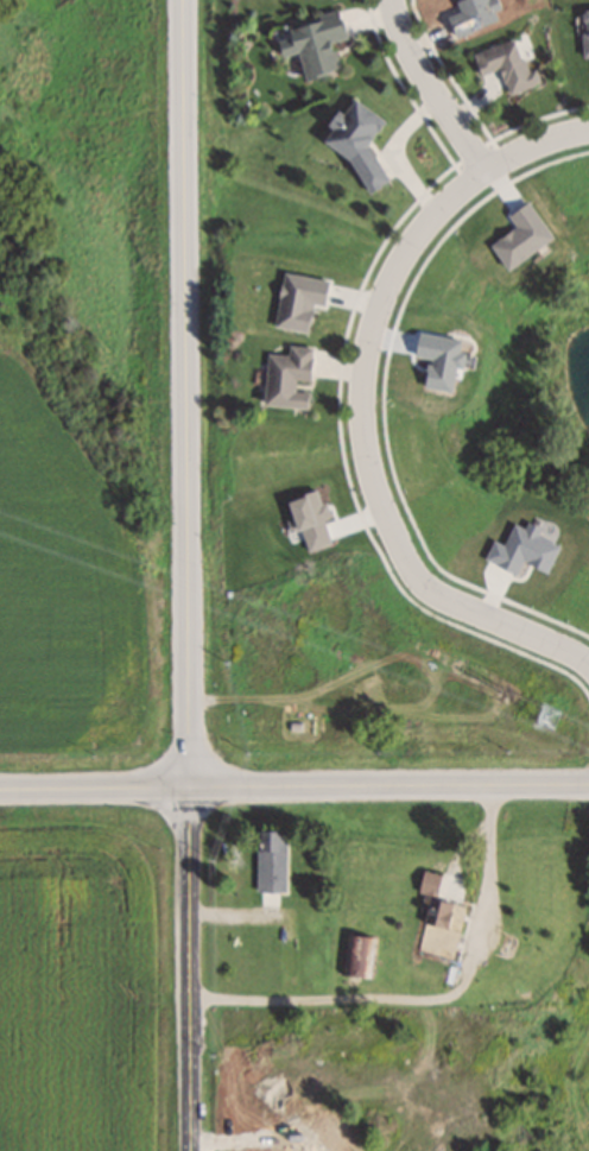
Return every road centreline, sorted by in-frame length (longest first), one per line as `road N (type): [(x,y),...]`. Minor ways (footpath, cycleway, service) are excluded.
road 1 (residential): [(183,0),(190,788)]
road 2 (residential): [(588,666),(442,599),(412,571),(369,467),(362,399),(374,323),(420,234),(487,172),(543,144),(588,132)]
road 3 (tertiary): [(0,790),(588,784)]
road 4 (residential): [(190,788),(192,1150)]
road 5 (residential): [(391,0),(411,55),(487,172)]

